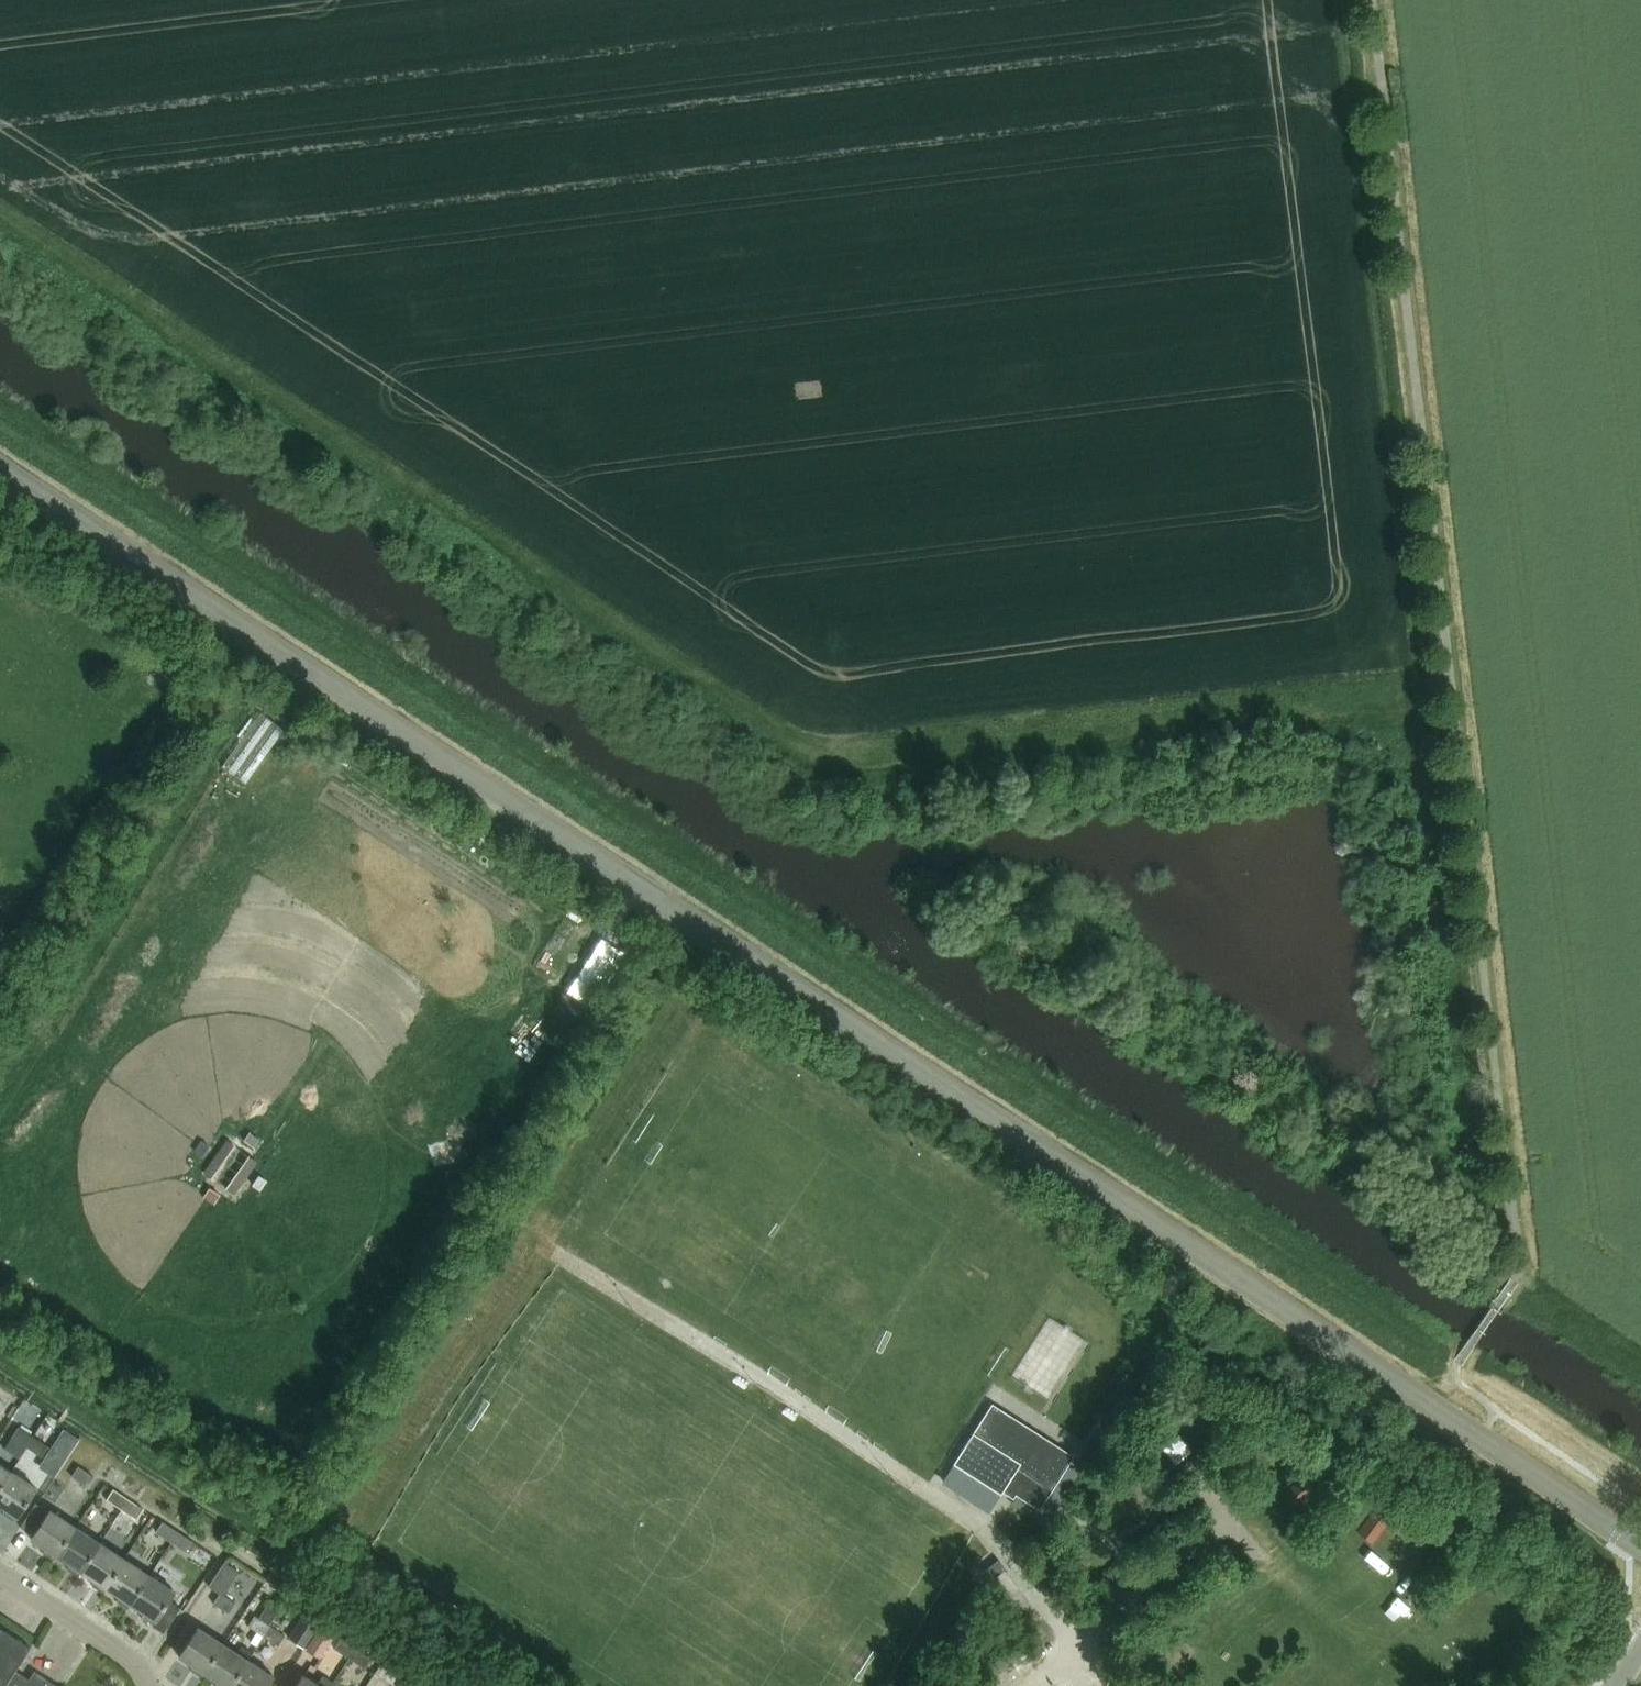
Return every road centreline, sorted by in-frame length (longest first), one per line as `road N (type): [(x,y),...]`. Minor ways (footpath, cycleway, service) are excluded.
road 1 (secondary): [(0,468),(1640,1544)]
road 2 (residential): [(154,1685),(121,1649),(0,1570)]

